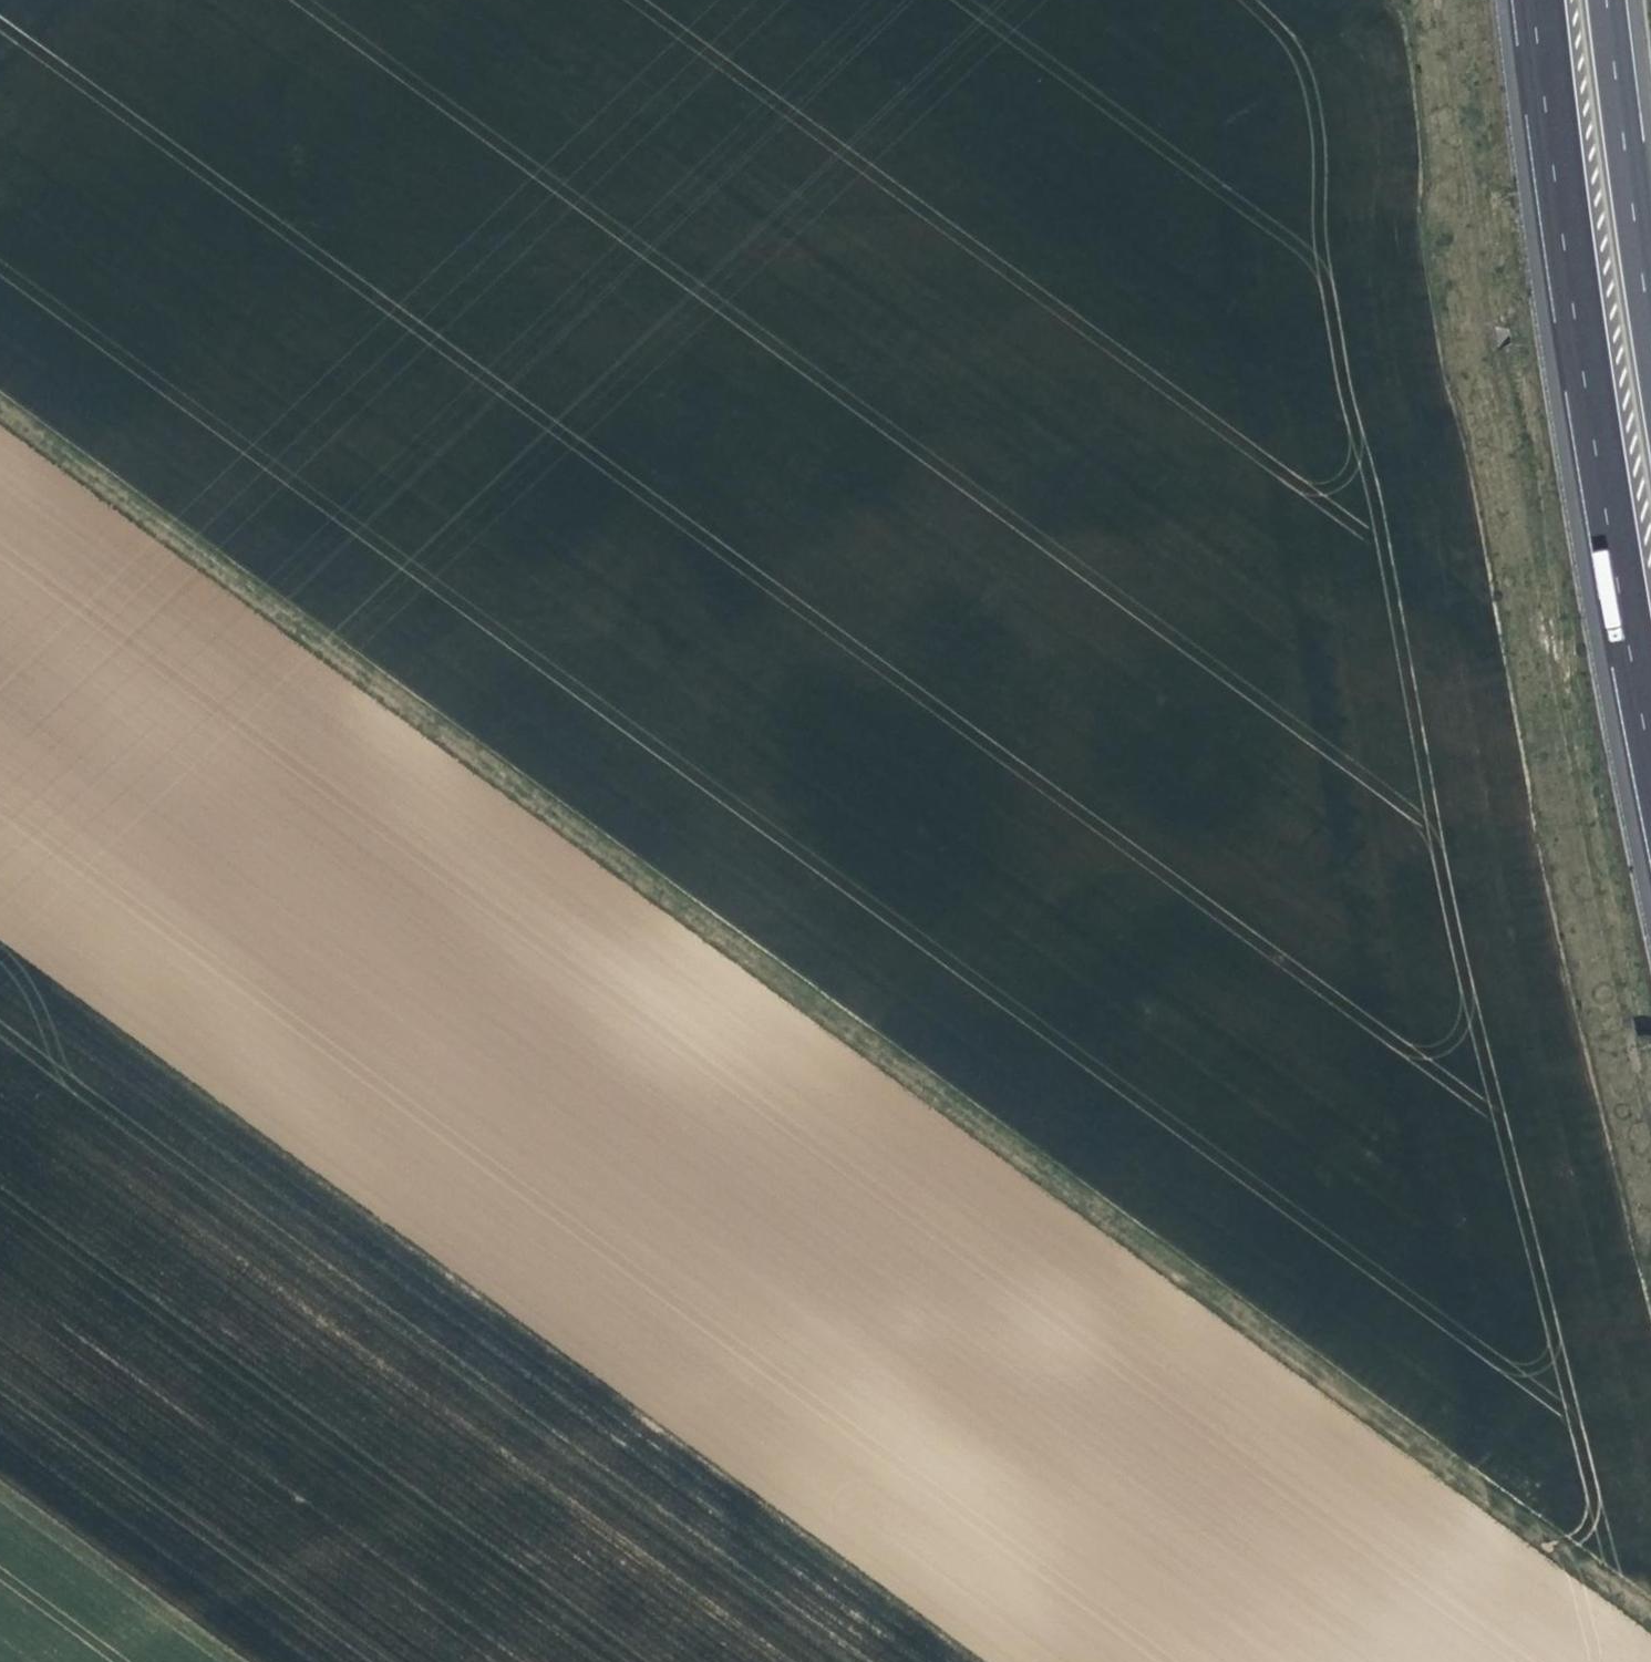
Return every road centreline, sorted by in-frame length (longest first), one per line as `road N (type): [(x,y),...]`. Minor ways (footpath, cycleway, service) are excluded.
road 1 (track): [(1650,1616),(0,404)]
road 2 (motorway): [(1541,0),(1583,336),(1650,721)]
road 3 (motorway): [(1650,269),(1613,0)]

